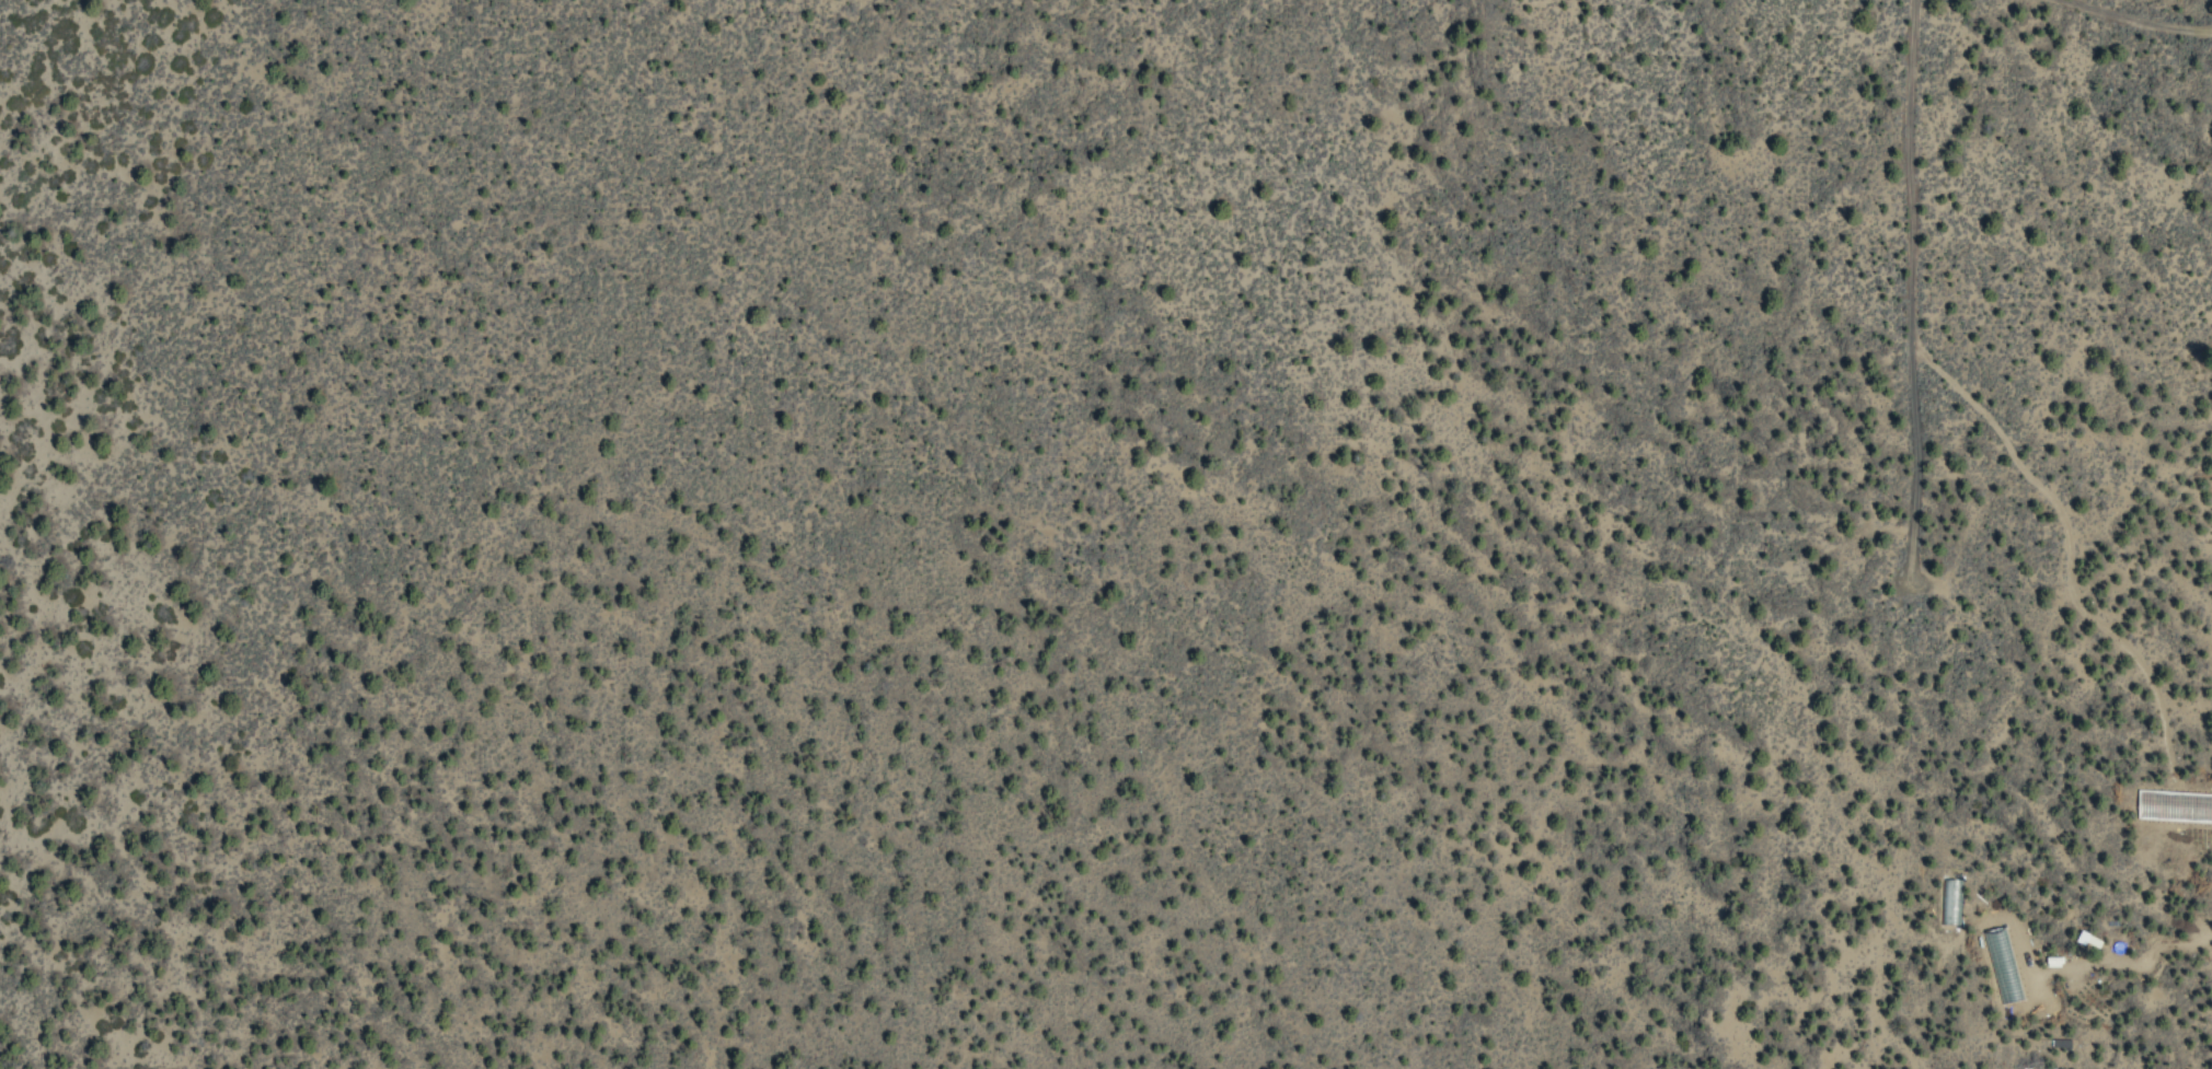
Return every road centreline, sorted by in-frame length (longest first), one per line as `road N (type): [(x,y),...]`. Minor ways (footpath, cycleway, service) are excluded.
road 1 (track): [(1909,0),(1904,561)]
road 2 (track): [(2065,0),(2138,34),(2196,45)]

